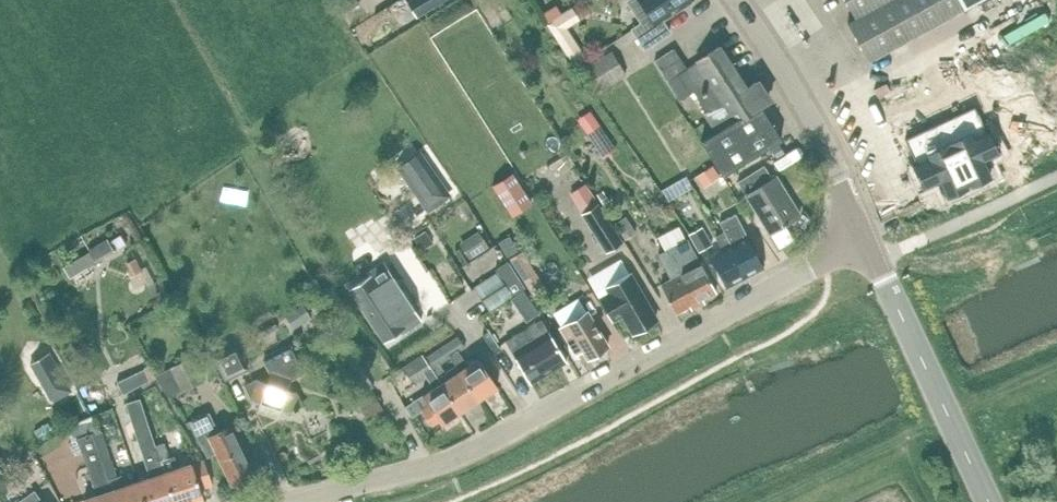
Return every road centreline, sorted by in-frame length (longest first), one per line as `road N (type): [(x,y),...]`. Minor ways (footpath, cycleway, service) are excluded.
road 1 (unclassified): [(294,501),(478,449),(867,243)]
road 2 (track): [(1056,364),(773,501)]
road 3 (secondary): [(988,501),(867,243)]
road 4 (secondary): [(867,243),(817,132),(732,0)]
road 5 (track): [(1035,237),(930,268),(888,254)]

